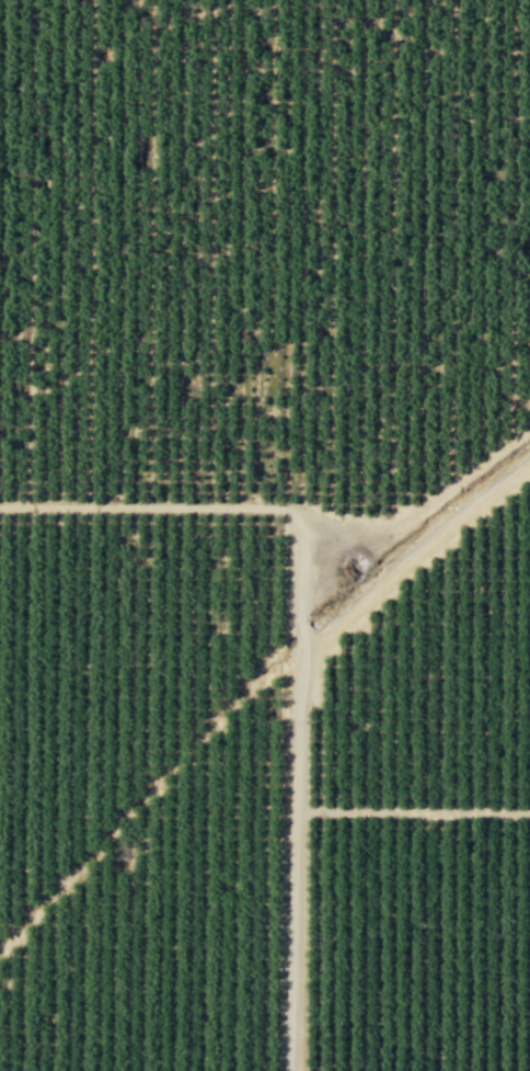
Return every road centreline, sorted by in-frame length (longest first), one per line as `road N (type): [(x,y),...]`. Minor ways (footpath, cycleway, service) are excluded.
road 1 (track): [(0,508),(291,510),(303,654),(289,1070)]
road 2 (track): [(303,654),(262,680),(0,955)]
road 3 (track): [(529,462),(303,654)]
road 4 (track): [(293,812),(529,813)]

